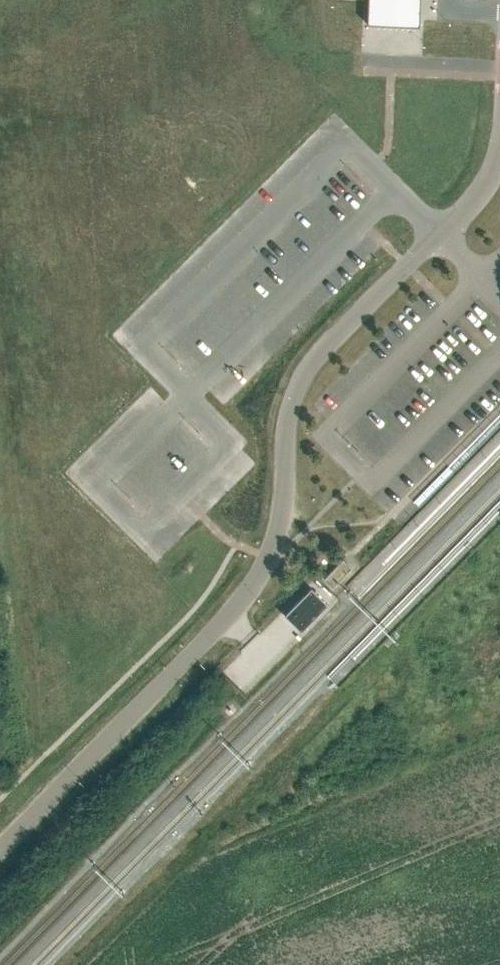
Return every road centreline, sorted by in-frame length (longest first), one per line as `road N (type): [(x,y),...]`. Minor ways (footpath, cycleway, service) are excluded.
road 1 (unclassified): [(0,847),(252,588),(281,509),(296,387),(485,190),(499,153)]

